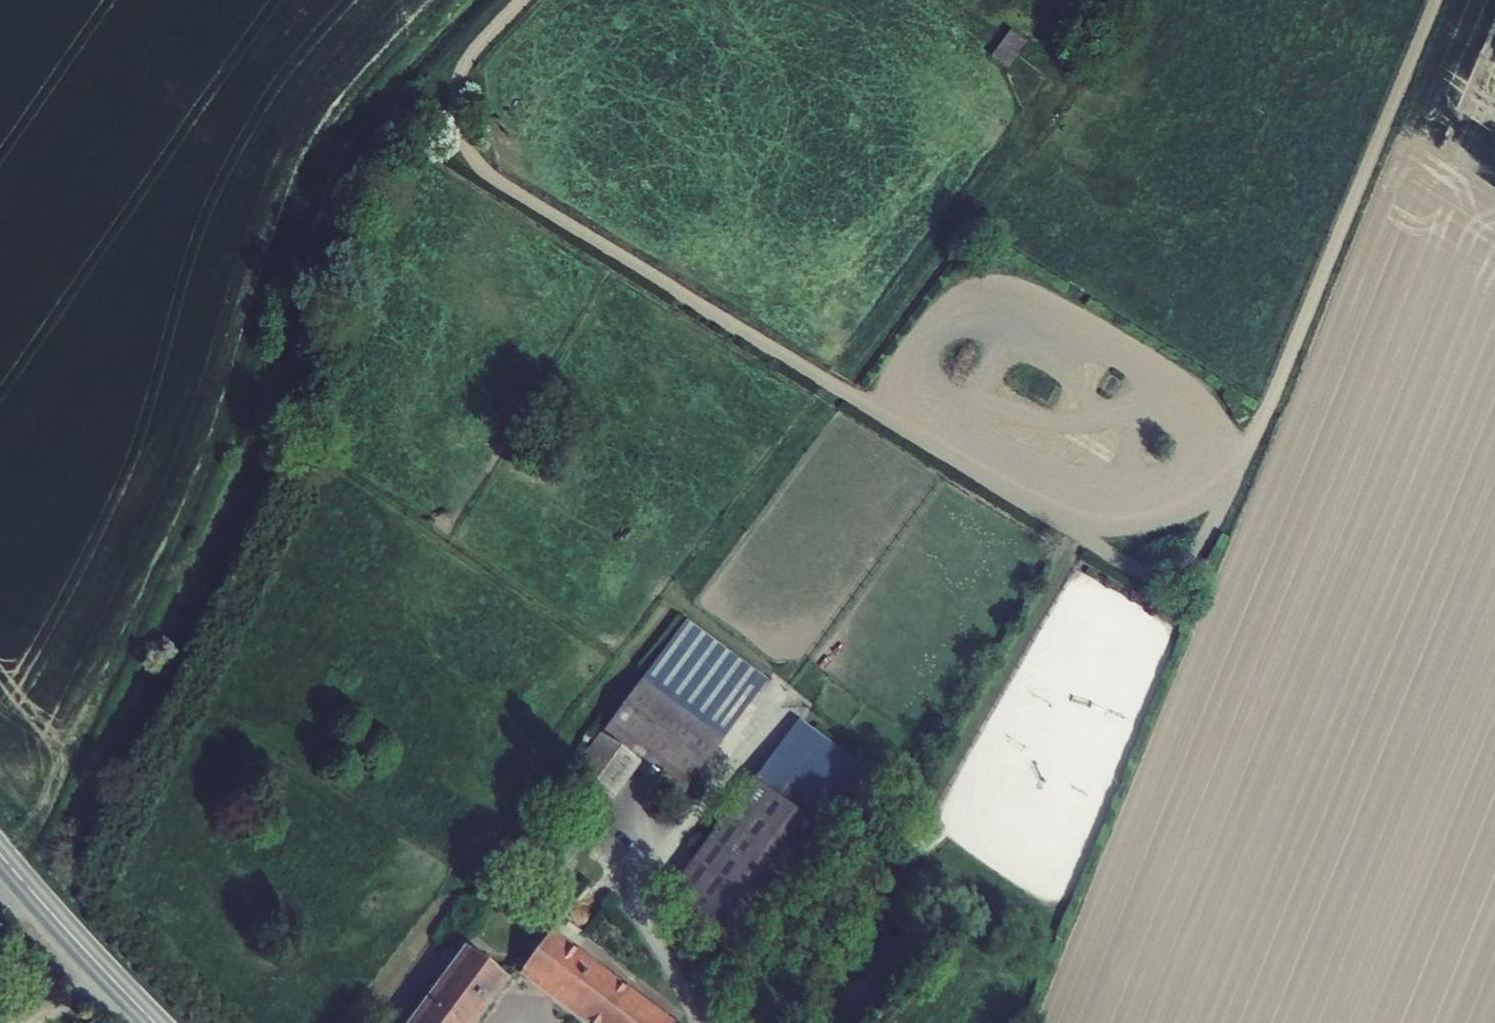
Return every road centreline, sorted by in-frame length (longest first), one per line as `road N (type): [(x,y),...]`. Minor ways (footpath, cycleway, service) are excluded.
road 1 (primary): [(155,1022),(0,854)]

